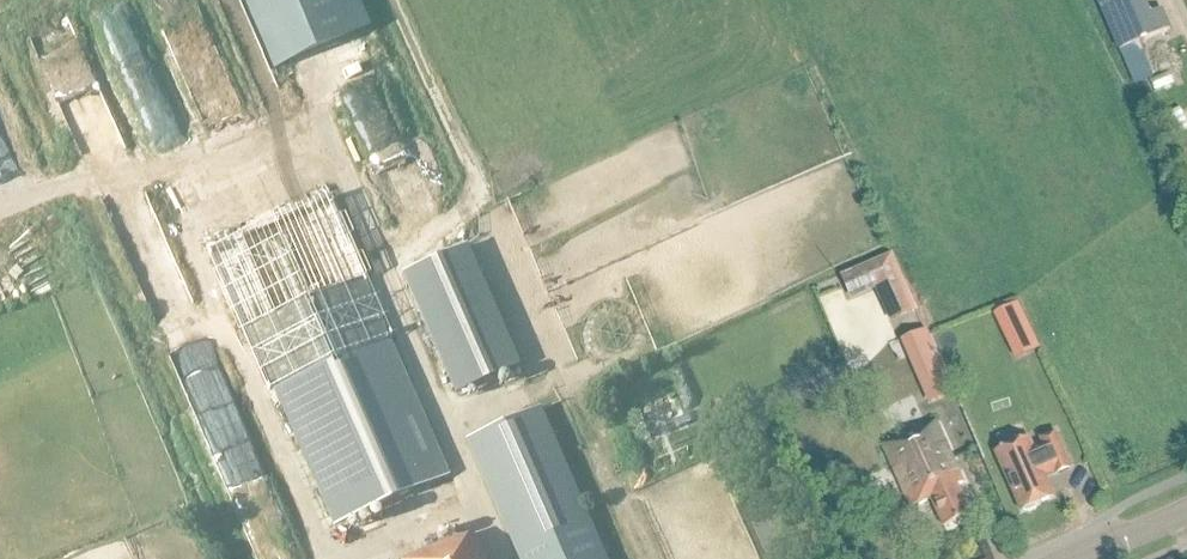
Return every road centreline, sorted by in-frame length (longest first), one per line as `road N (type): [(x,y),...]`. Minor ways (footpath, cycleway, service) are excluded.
road 1 (track): [(371,259),(469,209),(473,190),(388,0)]

